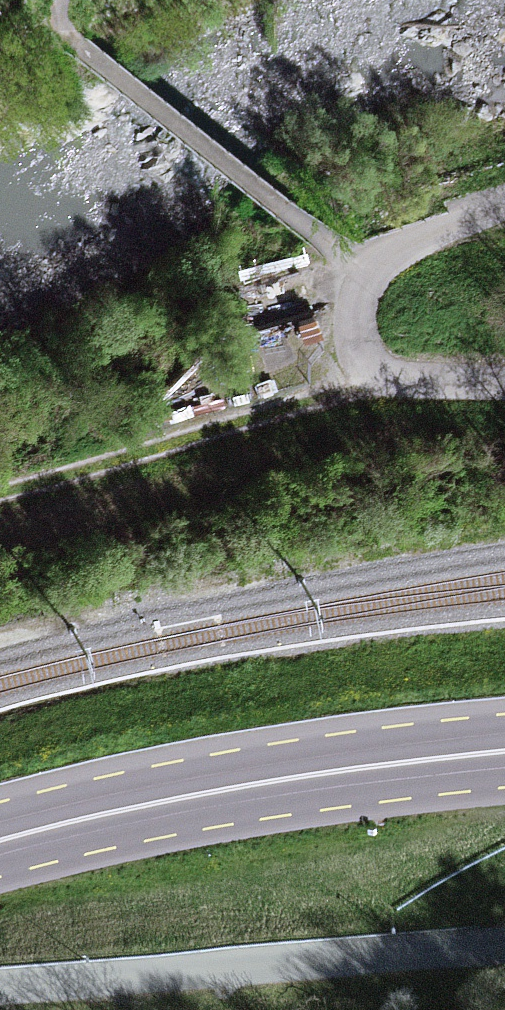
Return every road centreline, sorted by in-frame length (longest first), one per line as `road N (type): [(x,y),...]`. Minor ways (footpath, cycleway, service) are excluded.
road 1 (primary): [(0,840),(258,782),(504,751)]
road 2 (unclassified): [(504,946),(0,984)]
road 3 (track): [(380,371),(356,388),(0,493)]
road 4 (unclassified): [(504,382),(413,382),(370,363),(354,320),(367,271)]

